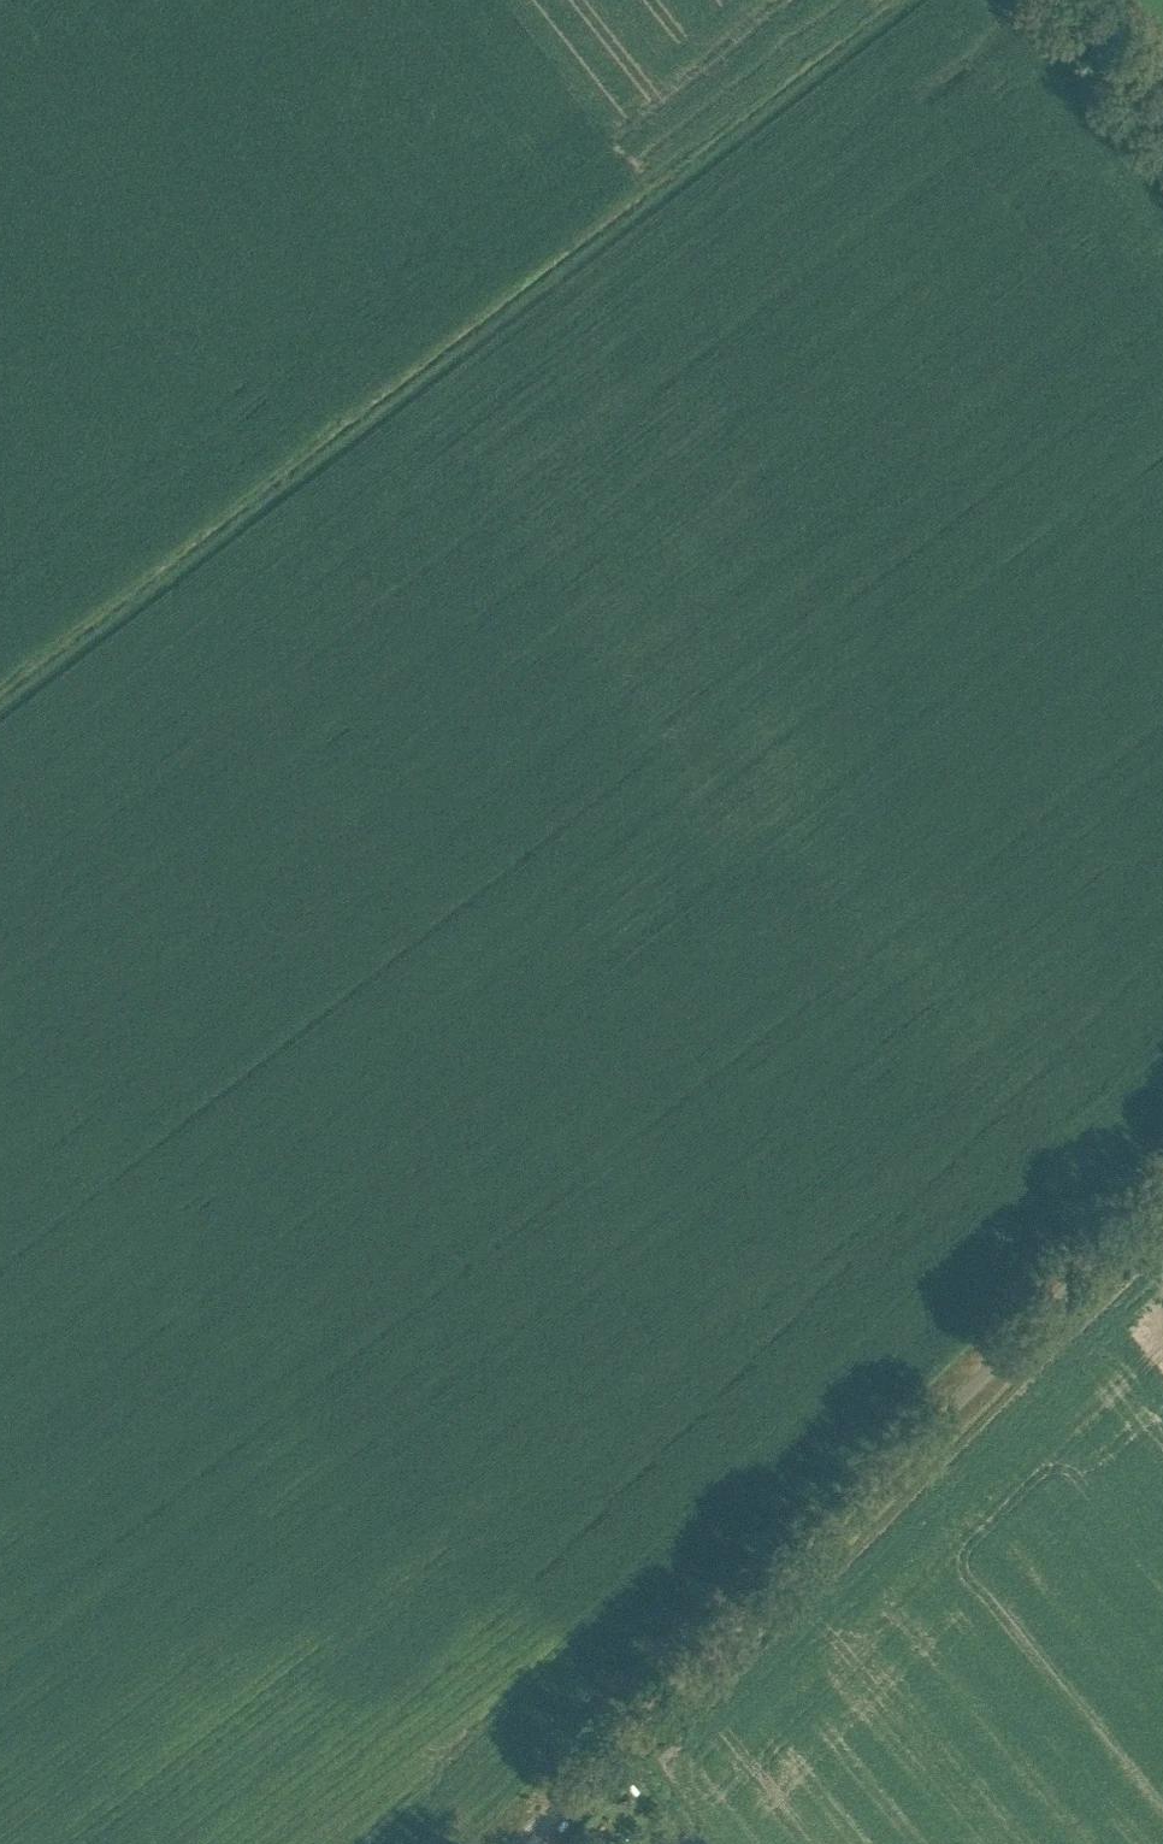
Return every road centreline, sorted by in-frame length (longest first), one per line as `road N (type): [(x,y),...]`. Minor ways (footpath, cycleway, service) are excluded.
road 1 (unclassified): [(516,1843),(1162,1192)]
road 2 (tertiary): [(1162,108),(1077,0)]

